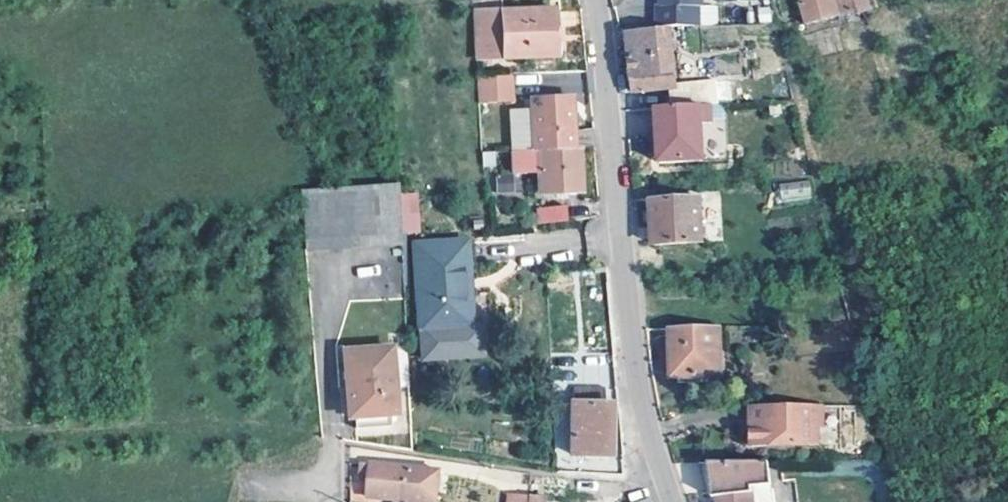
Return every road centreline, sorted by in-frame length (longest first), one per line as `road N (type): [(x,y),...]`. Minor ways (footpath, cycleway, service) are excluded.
road 1 (residential): [(672,501),(643,411),(595,0)]

